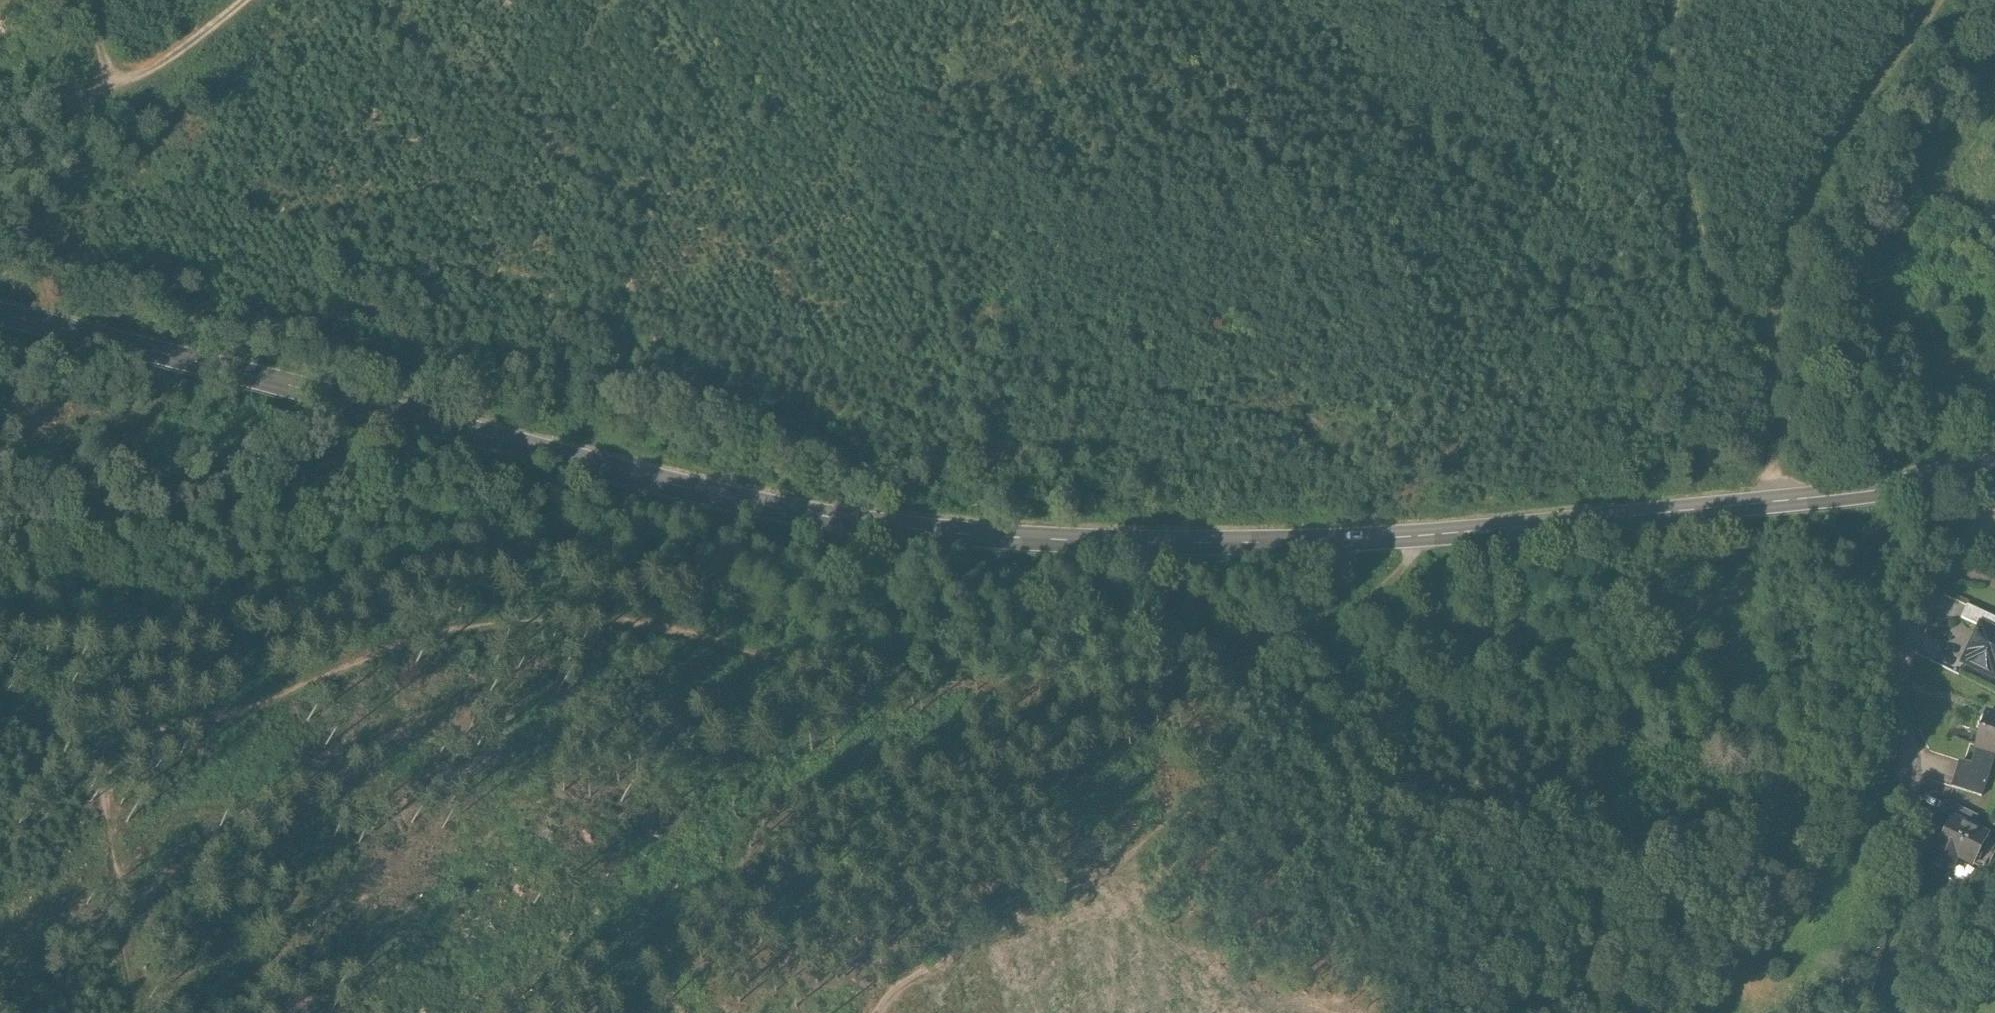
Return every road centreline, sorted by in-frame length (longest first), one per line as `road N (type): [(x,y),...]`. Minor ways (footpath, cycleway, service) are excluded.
road 1 (secondary): [(1994,451),(1882,491),(1388,540),(1172,543),(936,531),(381,430),(0,323)]
road 2 (track): [(1302,637),(1242,641),(1081,623),(857,667),(794,662),(656,625),(550,618),(434,632),(214,718),(101,746),(0,717)]
road 3 (track): [(1550,1012),(1596,939),(1585,899),(1370,820),(1329,773),(1310,734),(1248,669),(1242,641)]
road 4 (track): [(1329,773),(1320,805),(1304,818),(1207,805),(1154,835),(1120,867),(999,906),(875,1012)]
road 5 (track): [(1776,503),(1780,291),(1804,204),(1937,0)]
road 6 (track): [(0,519),(86,528),(211,503),(313,467),(381,430)]
road 7 (track): [(248,0),(0,183)]
road 8 (track): [(101,746),(133,1012)]
road 9 (track): [(1450,534),(1422,546),(1405,571),(1302,637)]

